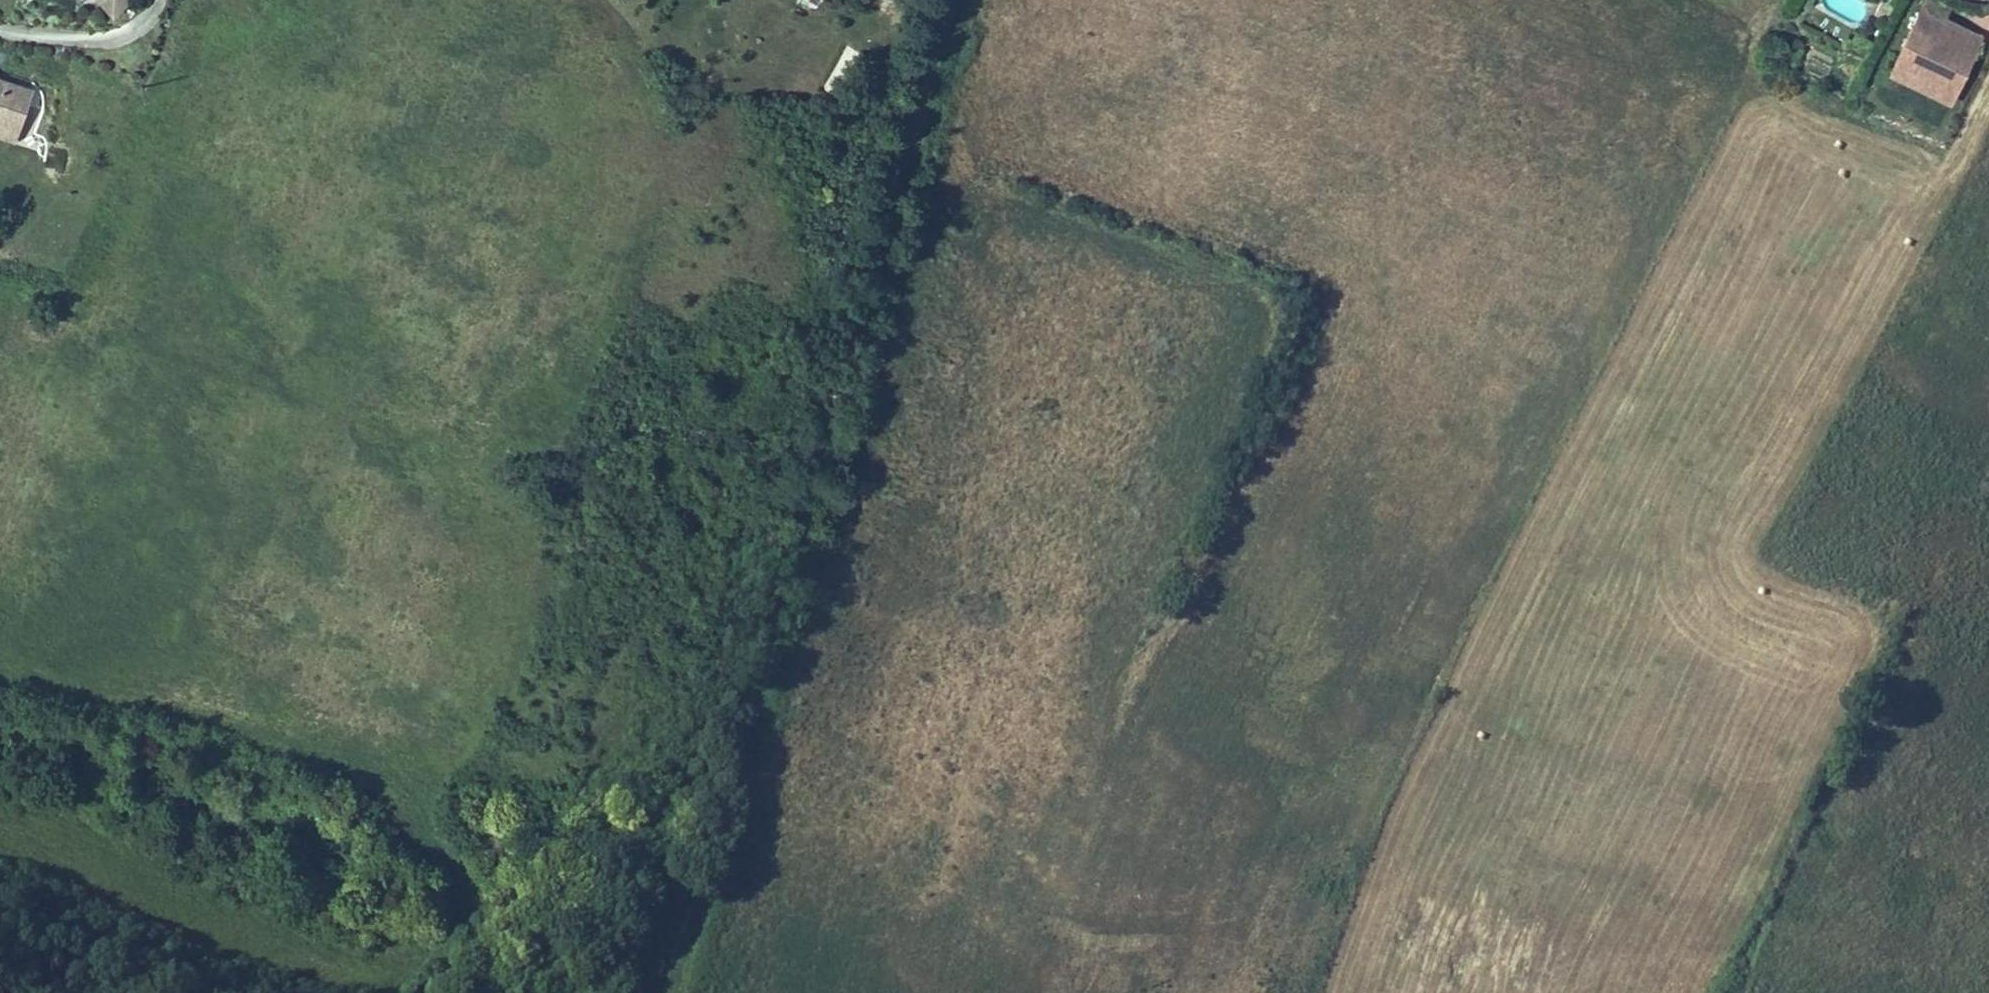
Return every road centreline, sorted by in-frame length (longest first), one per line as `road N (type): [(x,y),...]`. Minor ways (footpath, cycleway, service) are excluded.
road 1 (track): [(656,992),(728,801),(880,188),(941,0)]

